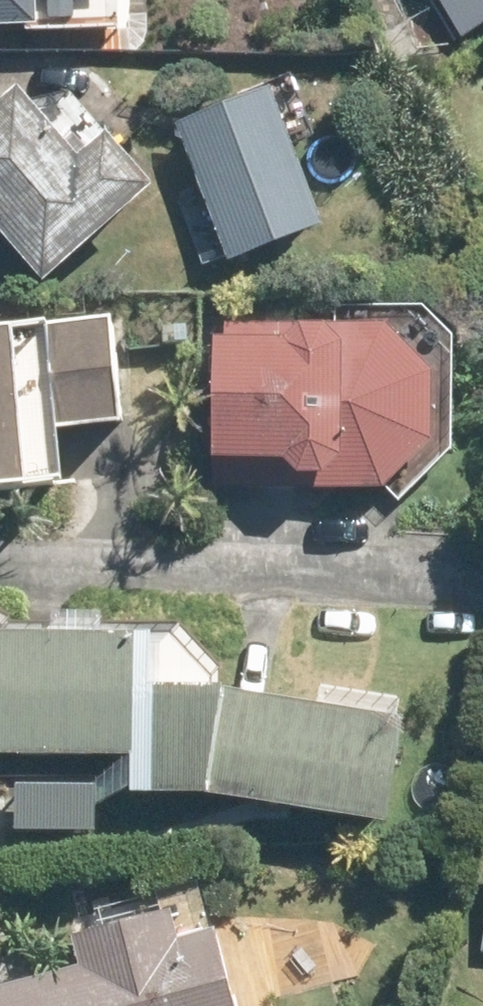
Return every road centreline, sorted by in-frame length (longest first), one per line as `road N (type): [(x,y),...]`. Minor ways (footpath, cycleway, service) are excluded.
road 1 (residential): [(482,586),(0,556)]

